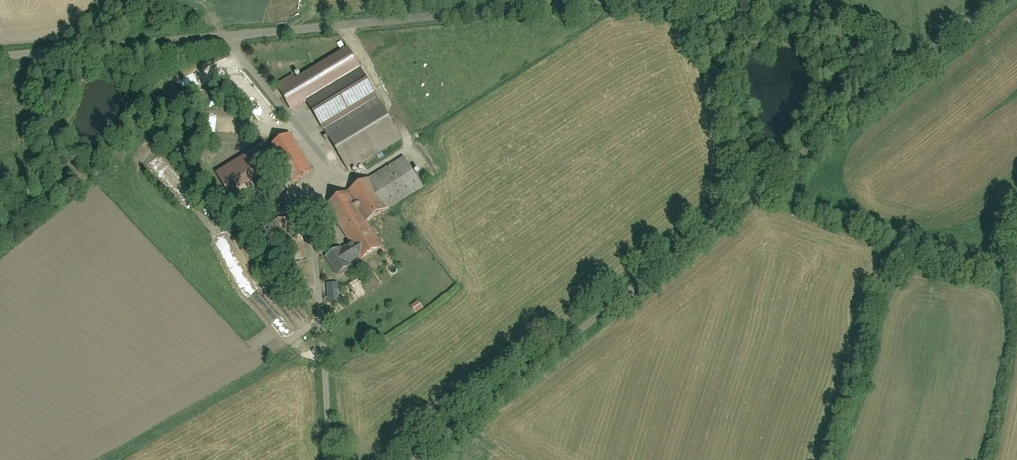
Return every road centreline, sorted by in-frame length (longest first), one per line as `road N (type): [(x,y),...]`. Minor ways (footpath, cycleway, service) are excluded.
road 1 (residential): [(905,68),(414,459)]
road 2 (residential): [(612,0),(0,57)]
road 3 (residential): [(905,68),(723,0)]

